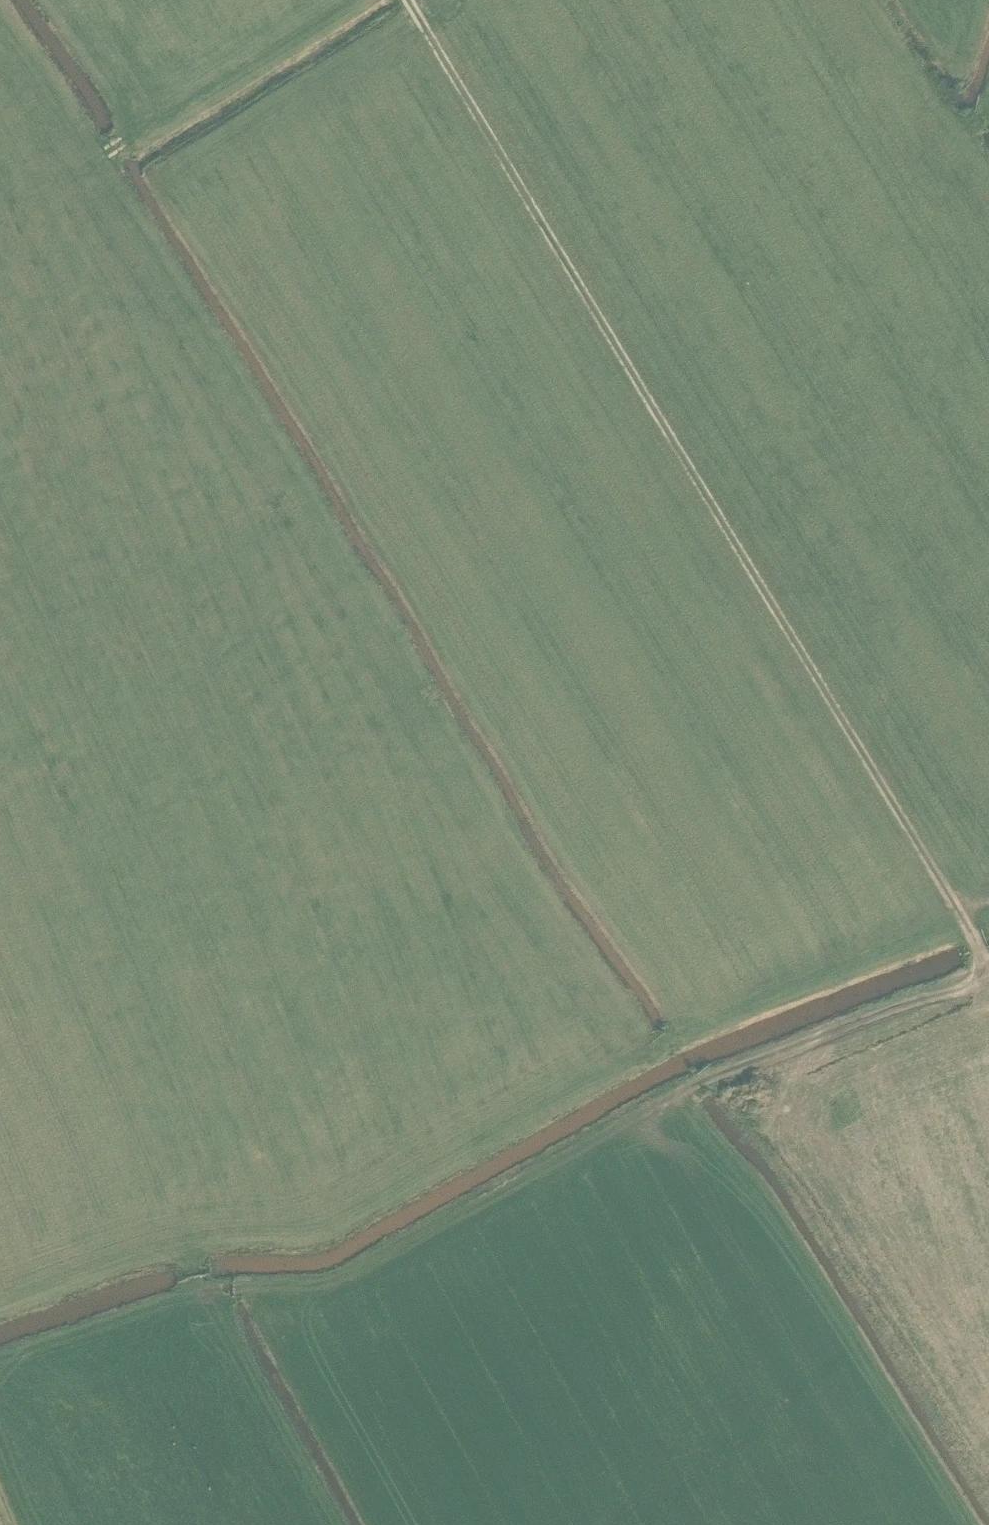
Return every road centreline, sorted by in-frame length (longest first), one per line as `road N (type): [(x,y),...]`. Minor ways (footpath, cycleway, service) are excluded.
road 1 (track): [(405,0),(988,974)]
road 2 (track): [(988,996),(978,1011),(904,1017),(802,1045),(669,1102),(340,1282),(199,1286)]

